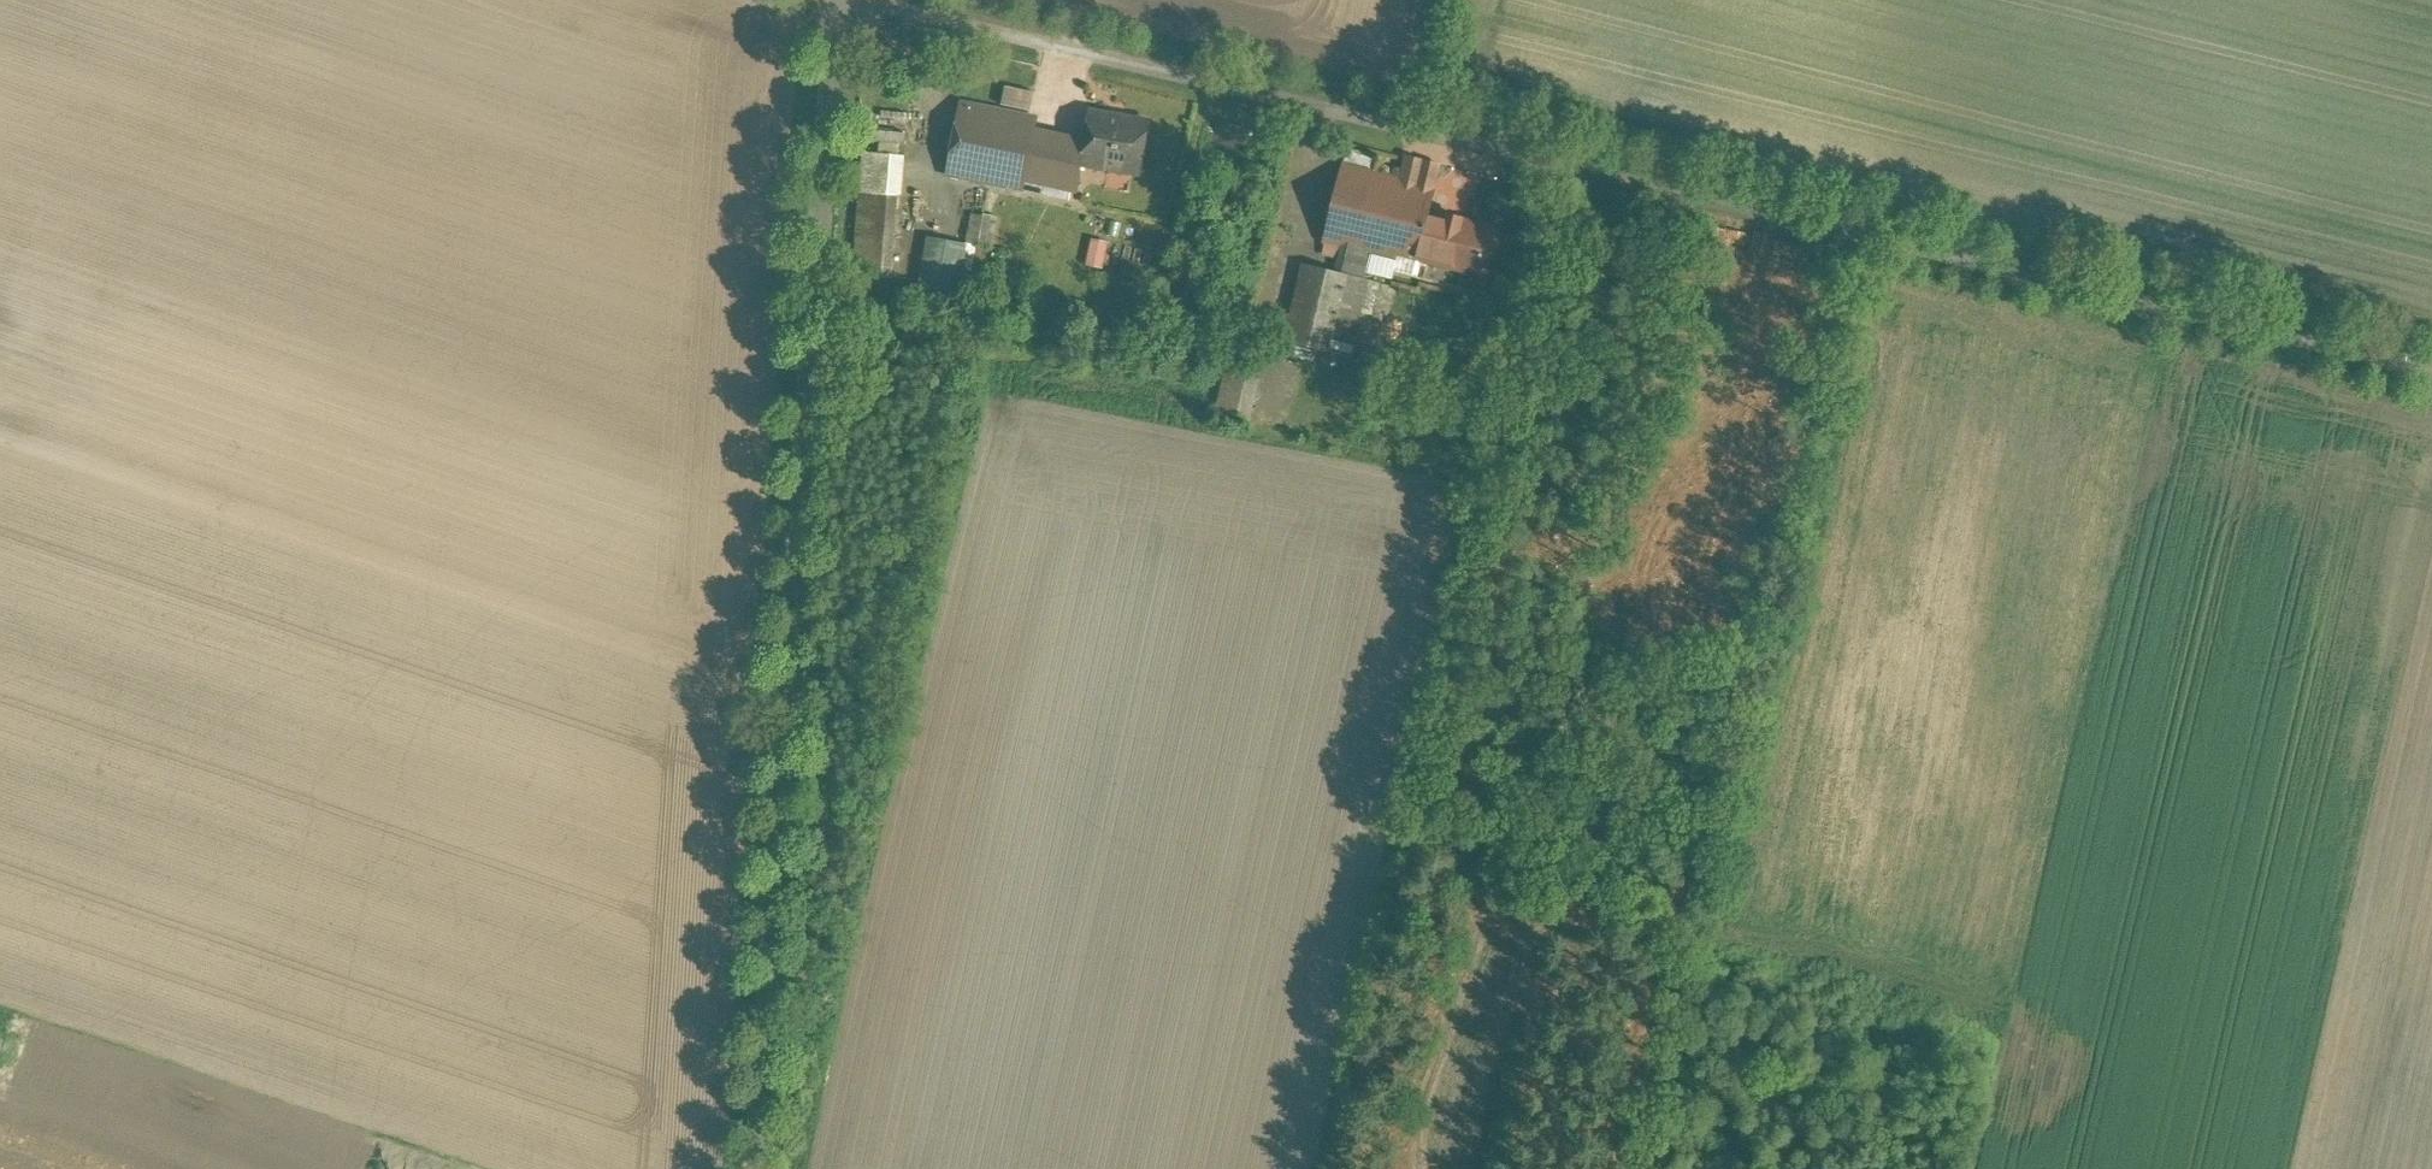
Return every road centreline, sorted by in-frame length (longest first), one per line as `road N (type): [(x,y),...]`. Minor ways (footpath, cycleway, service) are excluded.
road 1 (unclassified): [(2431,375),(868,0)]
road 2 (unclassified): [(758,1168),(837,0)]

